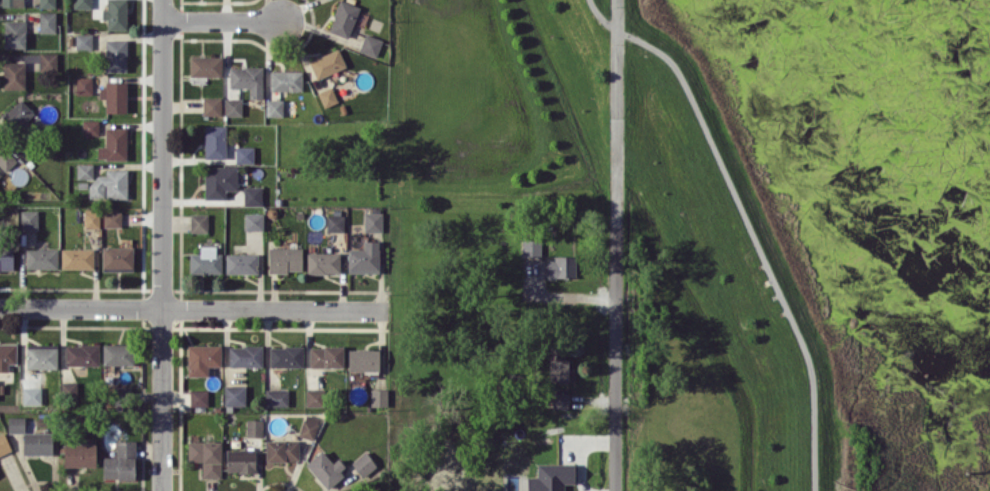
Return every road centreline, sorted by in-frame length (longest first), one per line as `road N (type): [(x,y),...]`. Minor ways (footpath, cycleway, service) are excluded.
road 1 (residential): [(163,0),(162,490)]
road 2 (residential): [(616,0),(616,490)]
road 3 (residential): [(0,306),(386,309)]

